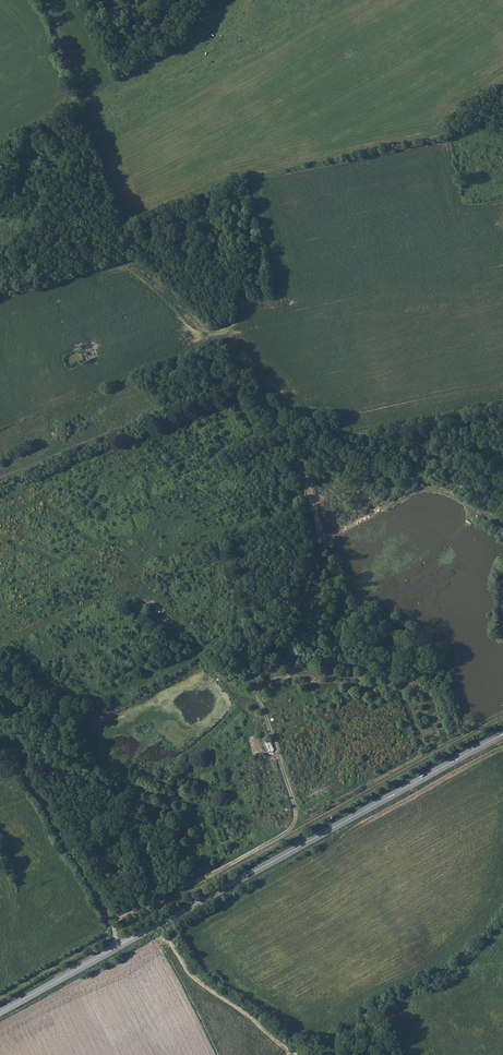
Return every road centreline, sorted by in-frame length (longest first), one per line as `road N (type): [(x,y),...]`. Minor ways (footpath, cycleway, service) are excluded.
road 1 (secondary): [(0,1012),(502,733)]
road 2 (track): [(121,945),(52,813),(0,739)]

